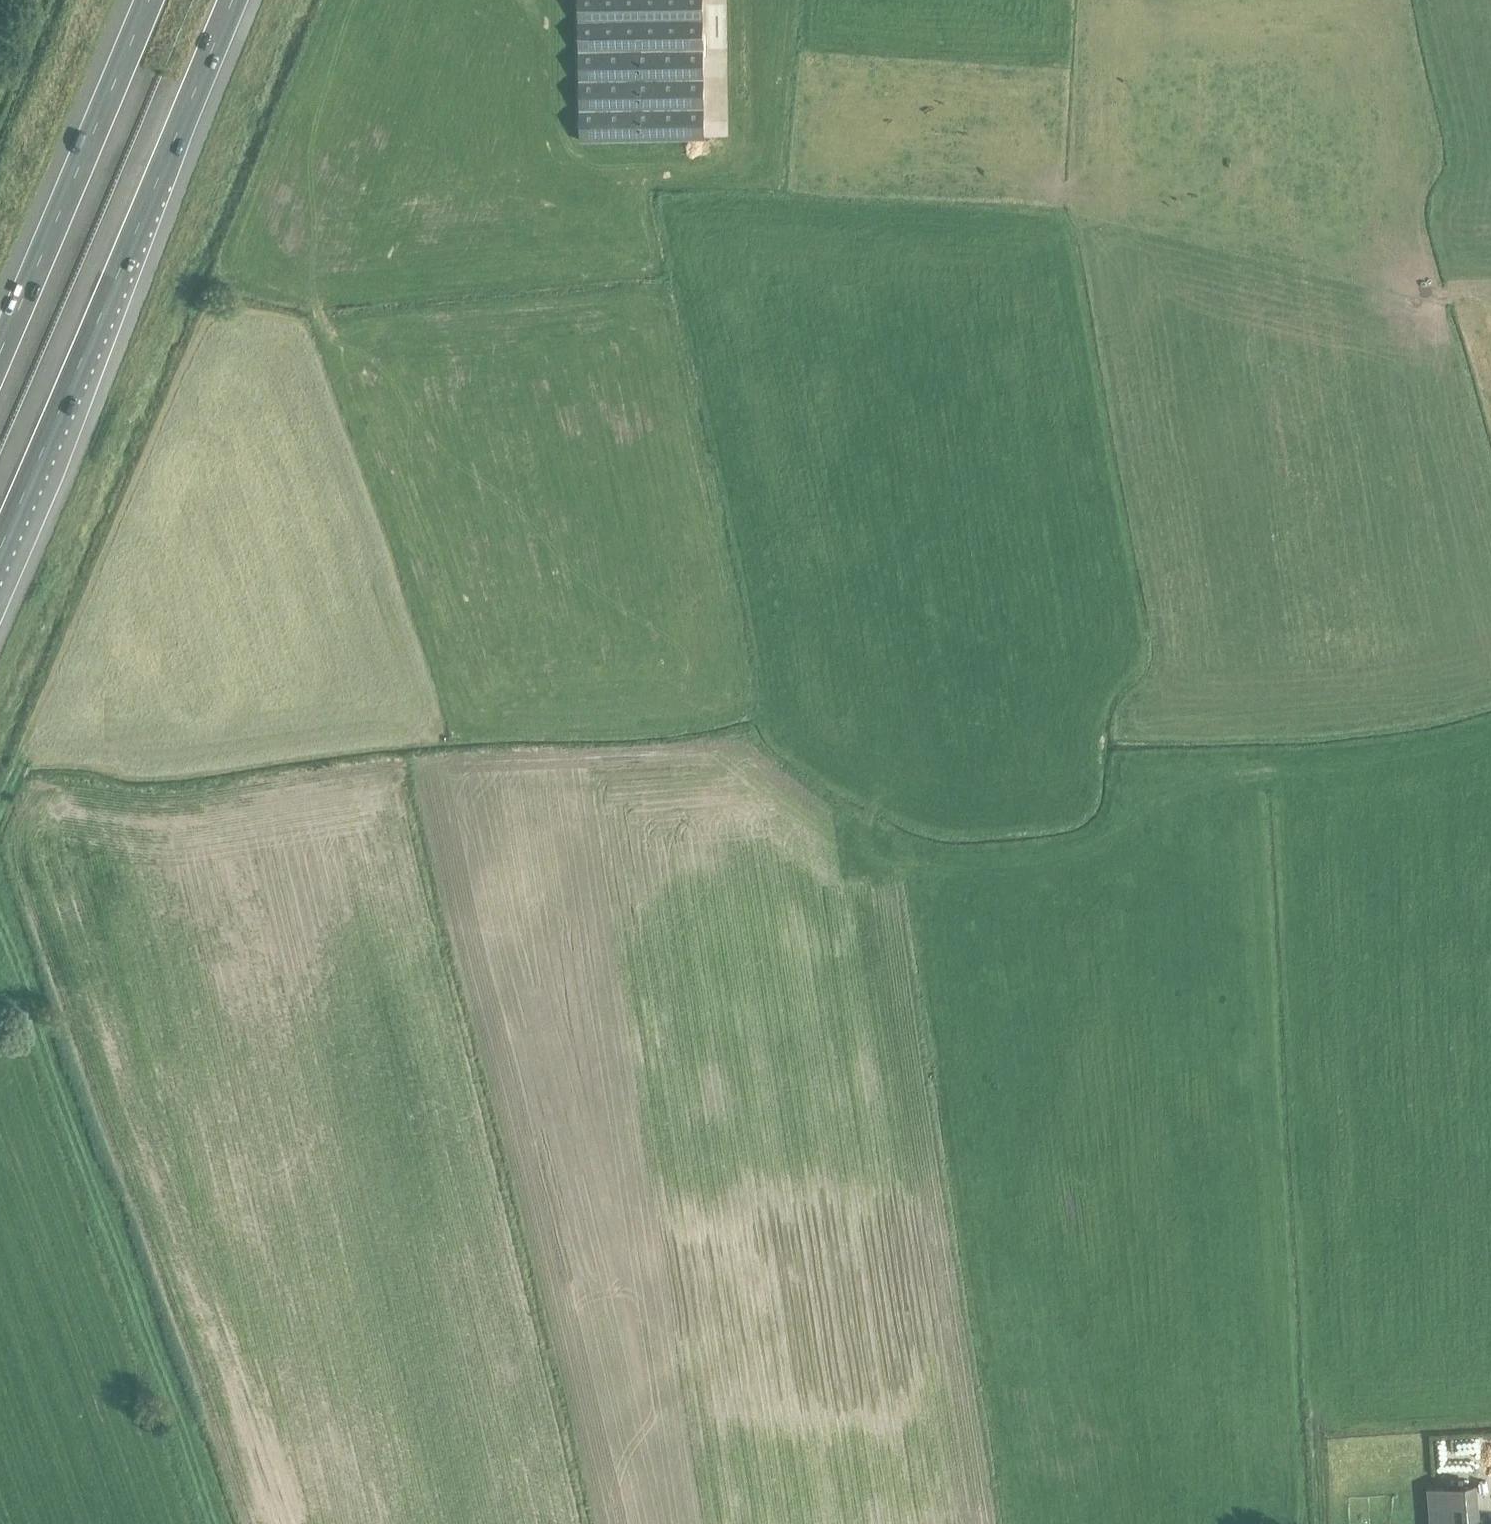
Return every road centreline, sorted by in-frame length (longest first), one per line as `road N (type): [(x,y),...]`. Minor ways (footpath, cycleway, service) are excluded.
road 1 (motorway): [(0,551),(233,0)]
road 2 (motorway): [(143,0),(0,345)]

